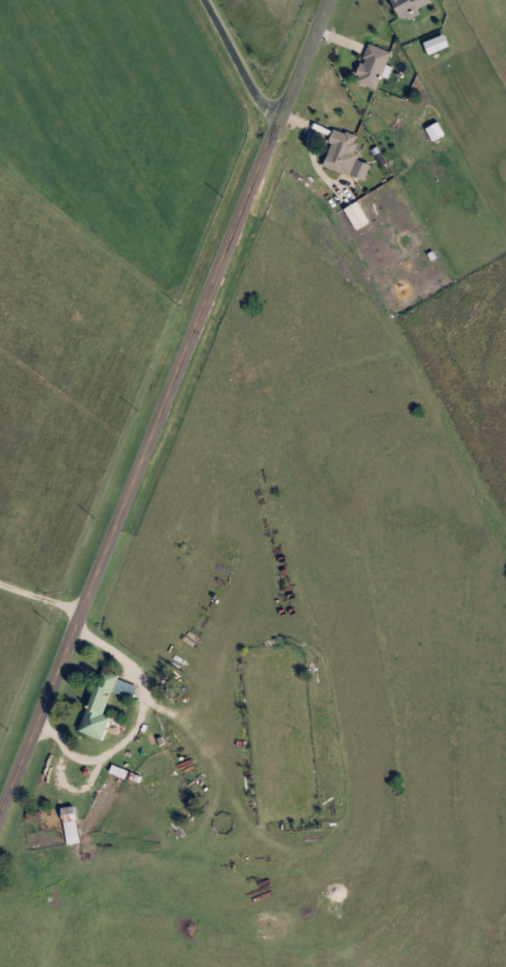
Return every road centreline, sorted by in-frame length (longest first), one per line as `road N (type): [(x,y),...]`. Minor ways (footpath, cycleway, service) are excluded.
road 1 (tertiary): [(322,0),(0,804)]
road 2 (residential): [(76,613),(125,664),(134,699),(80,791),(58,786),(58,735),(30,727)]
road 3 (residential): [(203,0),(268,129)]

